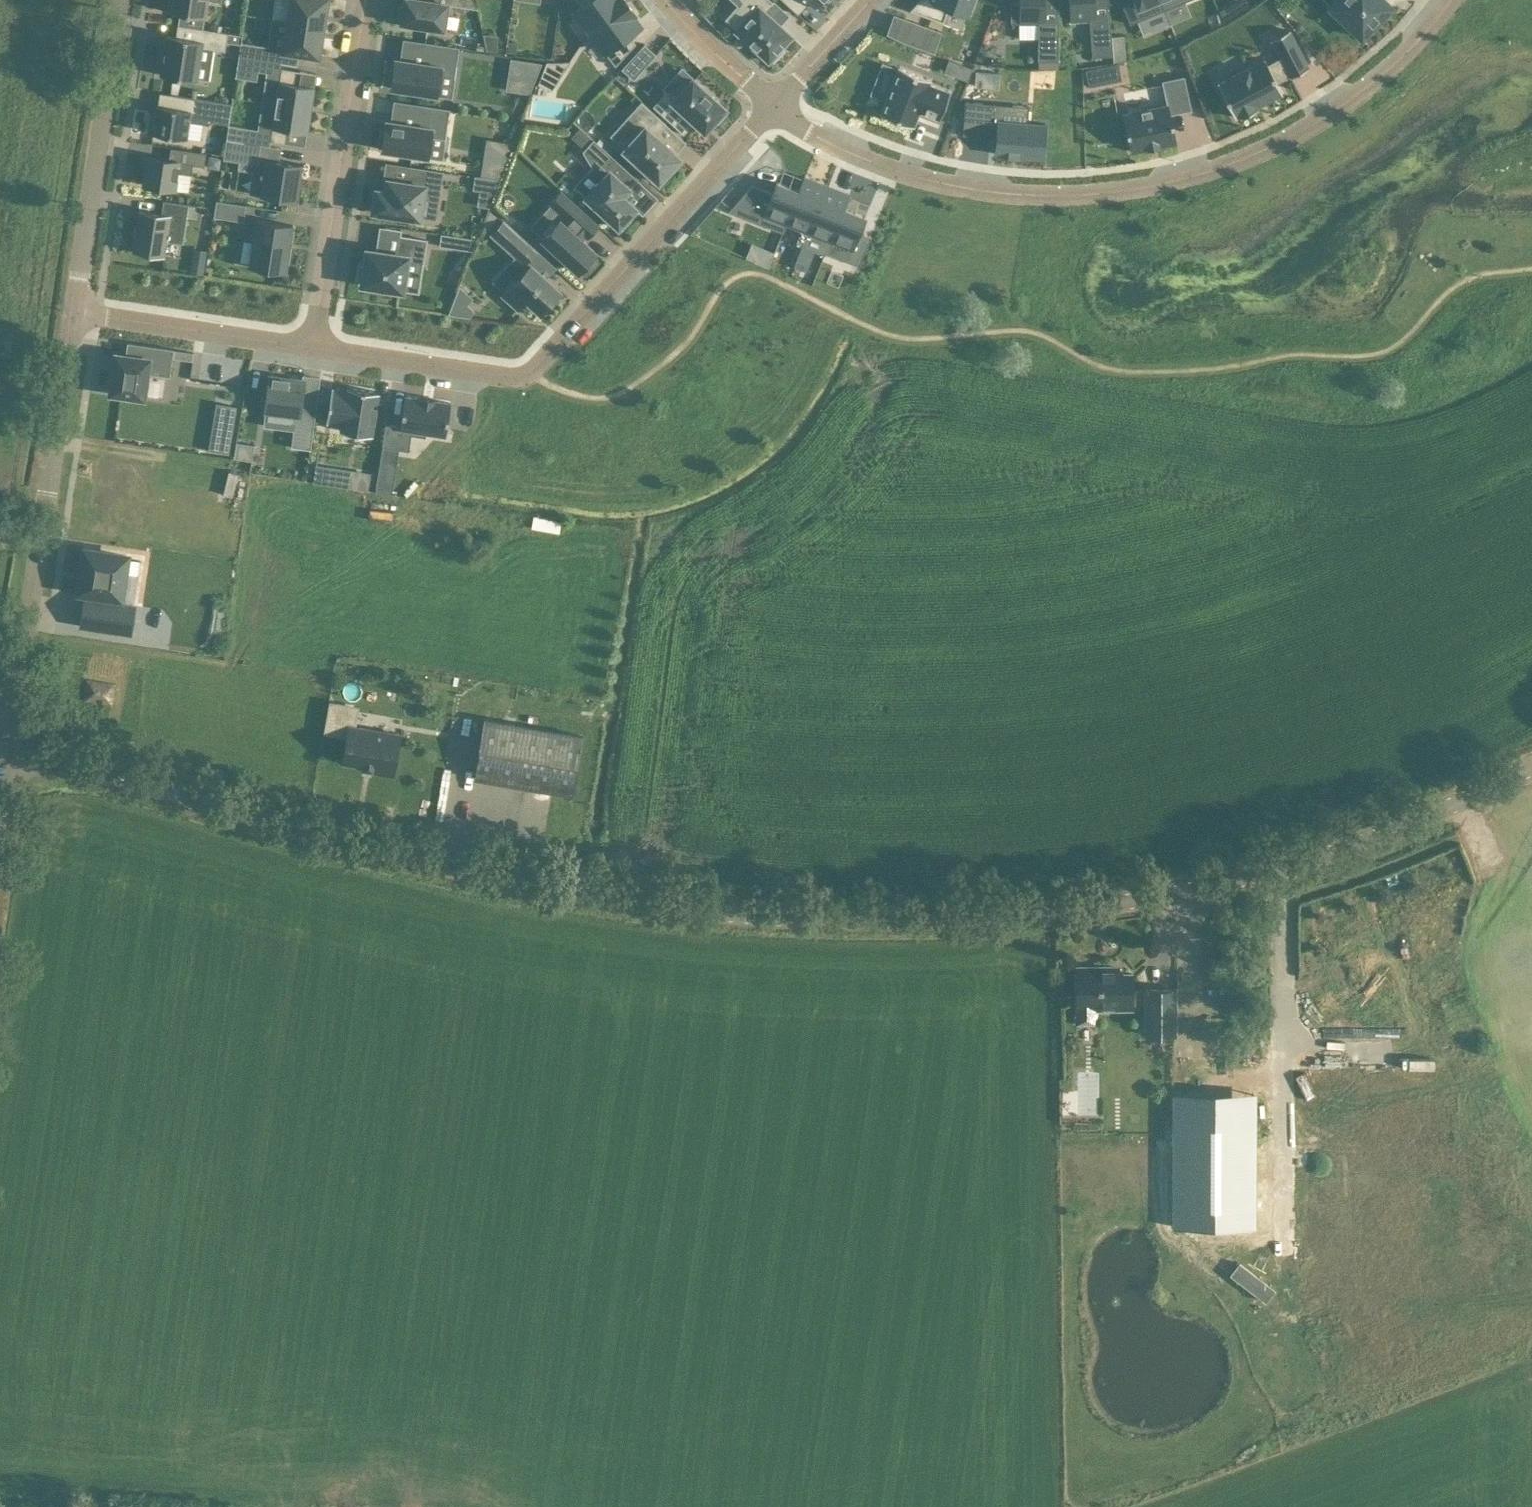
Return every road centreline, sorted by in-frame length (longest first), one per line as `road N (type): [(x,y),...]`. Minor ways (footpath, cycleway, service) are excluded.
road 1 (unclassified): [(11,731),(54,757),(291,828),(620,900),(804,920),(1032,914),(1246,880),(1390,831),(1531,768)]
road 2 (residential): [(774,109),(878,164),(983,190),(1103,195),(1198,181),(1331,120),(1443,23),(1456,0)]
road 3 (residential): [(312,349),(510,376),(774,109)]
road 4 (tertiary): [(11,731),(75,308)]
road 5 (residential): [(312,349),(367,0)]
road 6 (tertiary): [(75,308),(122,0)]
road 7 (residential): [(75,308),(312,349)]
road 8 (residential): [(666,0),(774,109)]
road 9 (residential): [(774,109),(875,0)]

